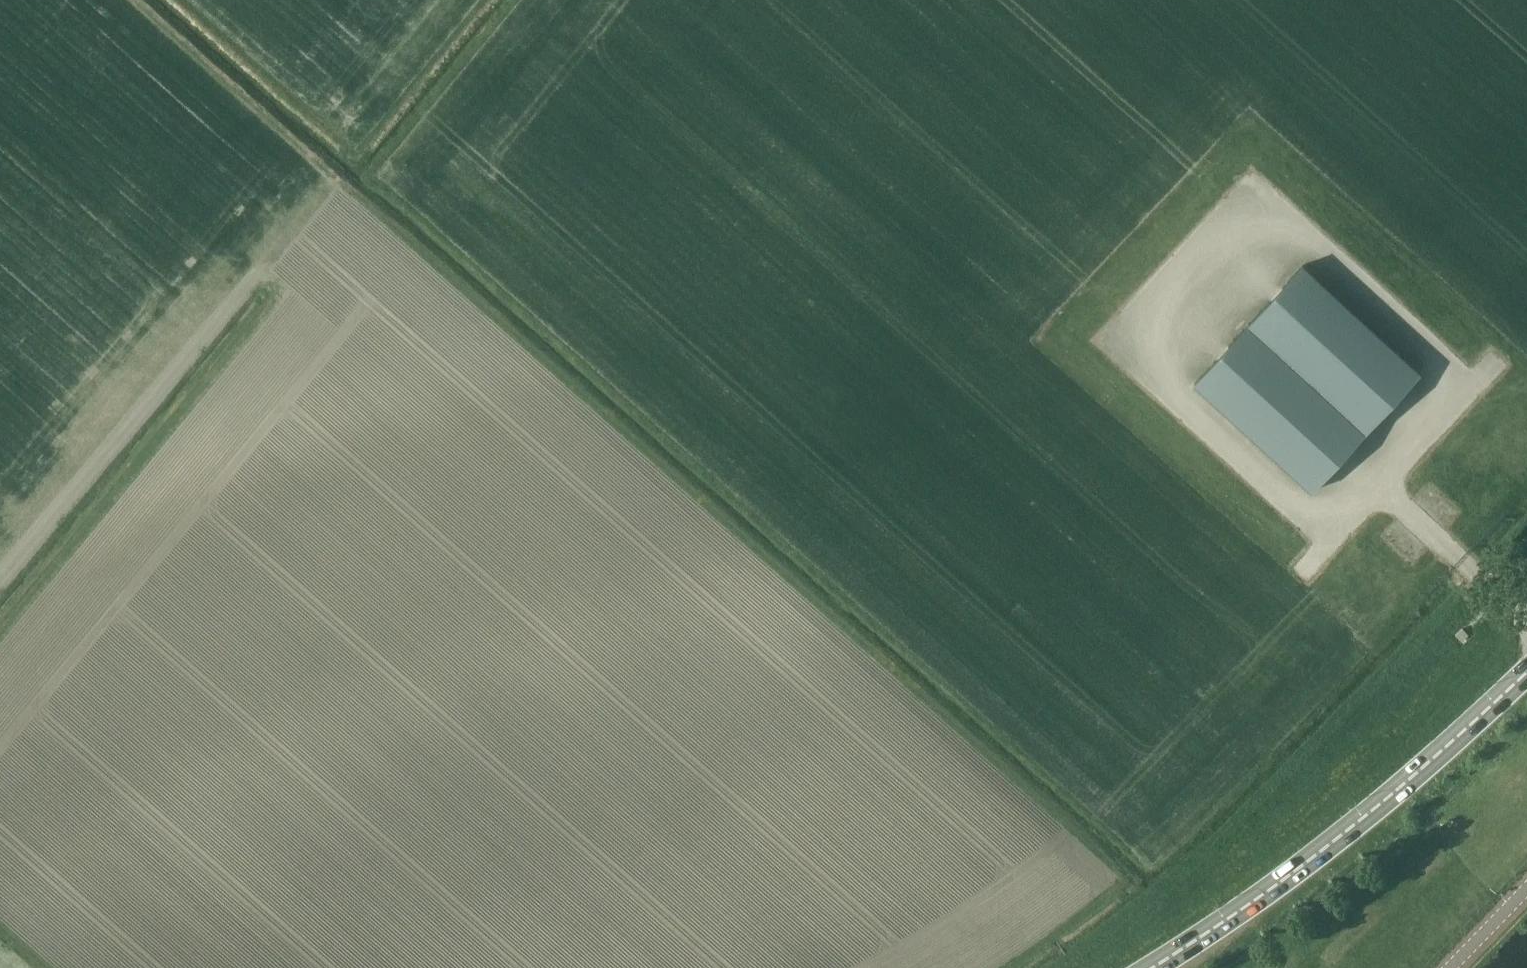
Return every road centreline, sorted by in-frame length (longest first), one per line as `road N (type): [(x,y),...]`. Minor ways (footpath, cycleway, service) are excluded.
road 1 (secondary): [(1152,967),(1312,858),(1526,671)]

